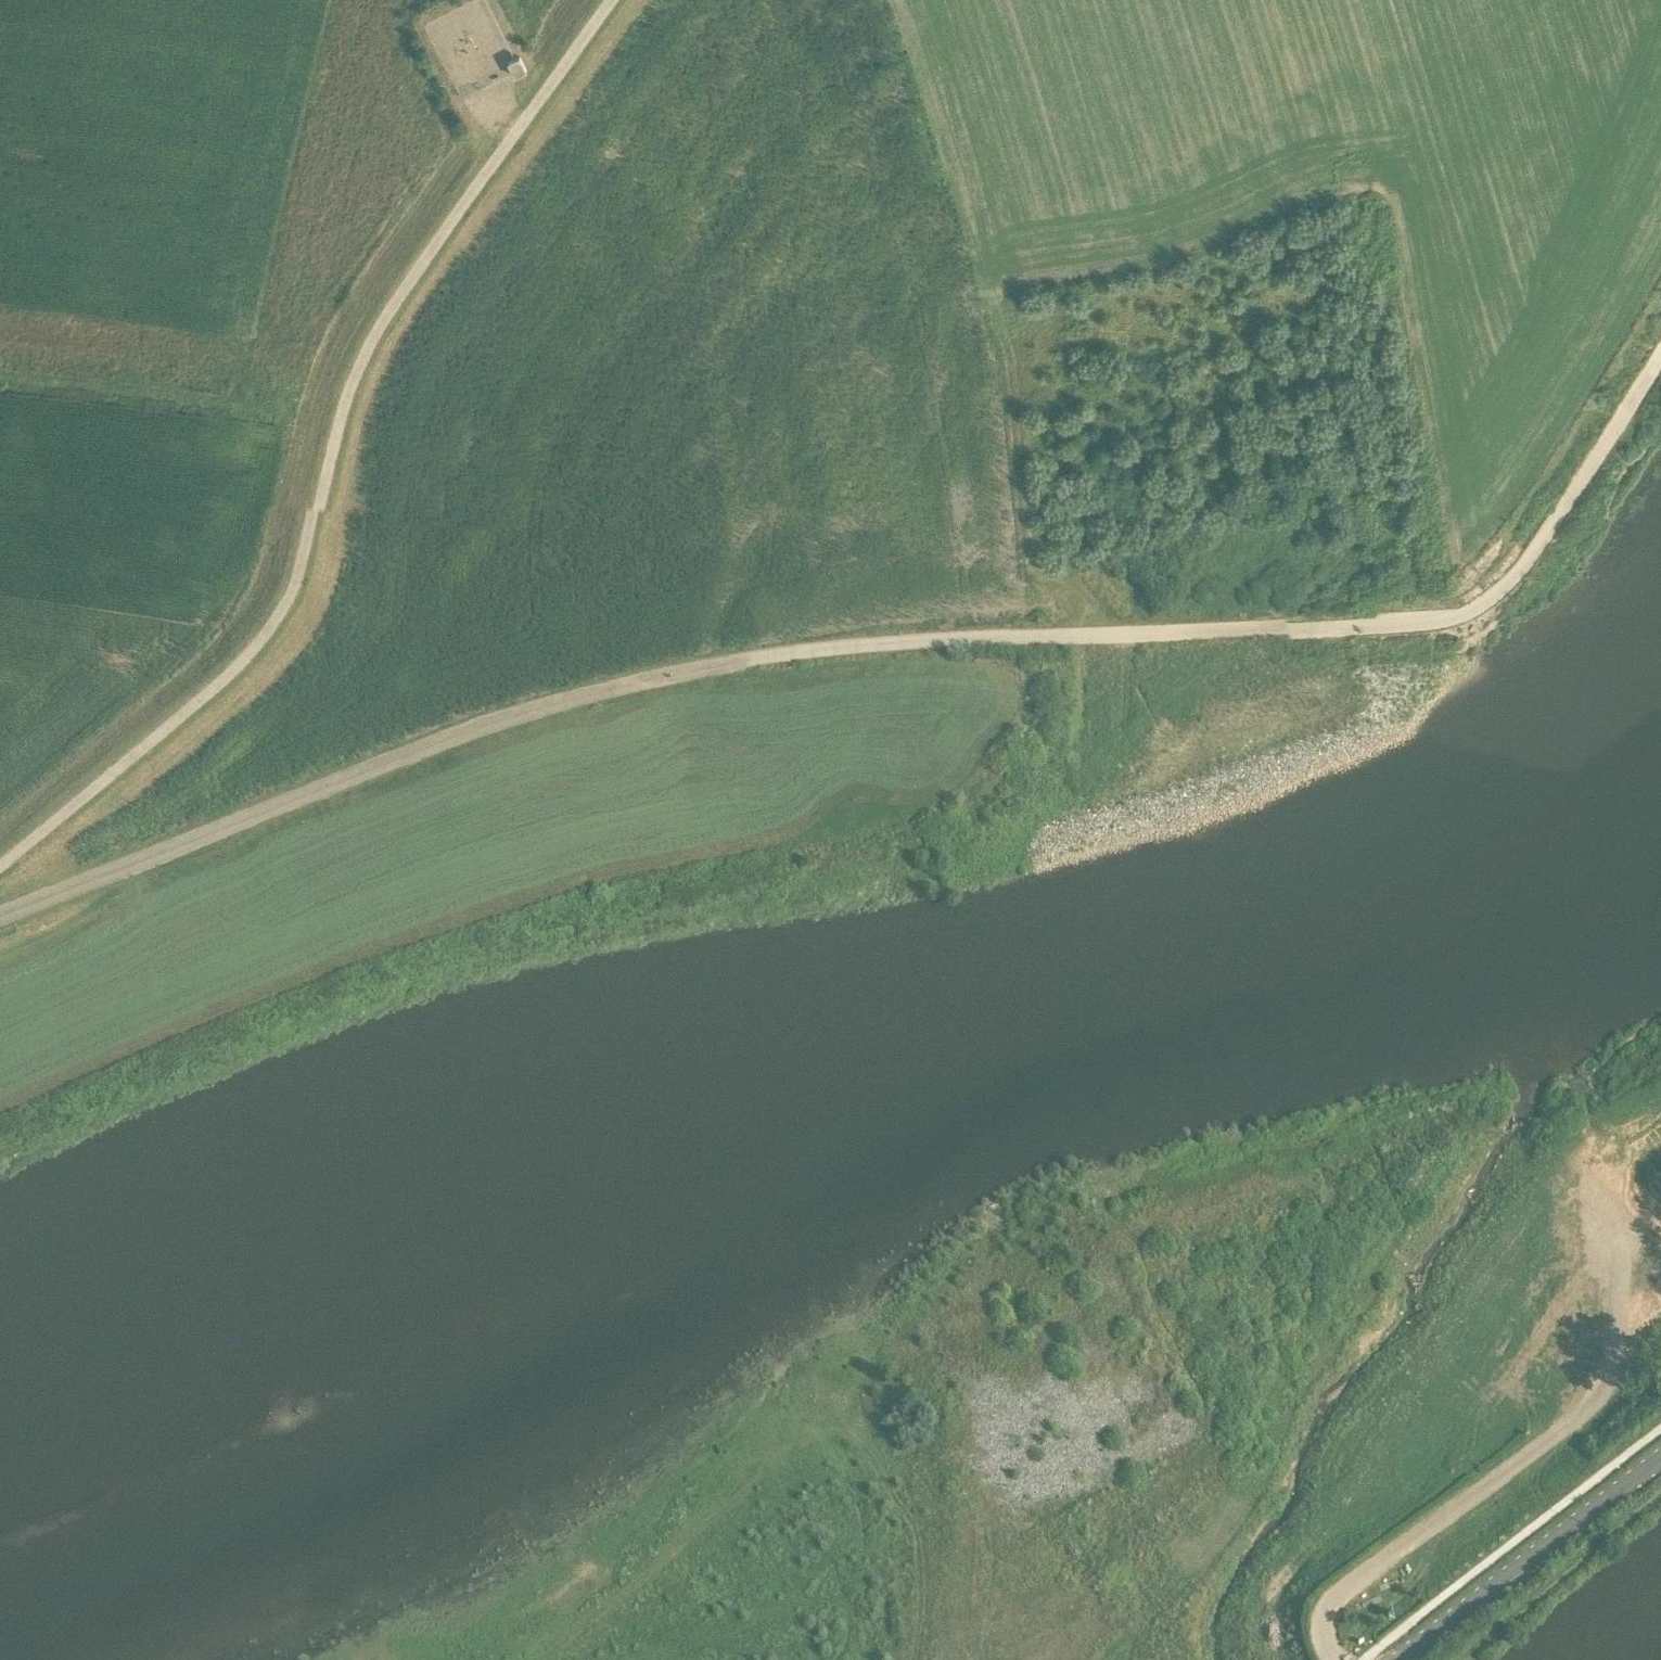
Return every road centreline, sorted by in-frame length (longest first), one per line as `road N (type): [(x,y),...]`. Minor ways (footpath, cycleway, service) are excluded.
road 1 (unclassified): [(0,927),(515,724),(721,674),(1016,642),(1458,613),(1518,565),(1660,351)]
road 2 (unclassified): [(1399,1659),(1660,1460)]

